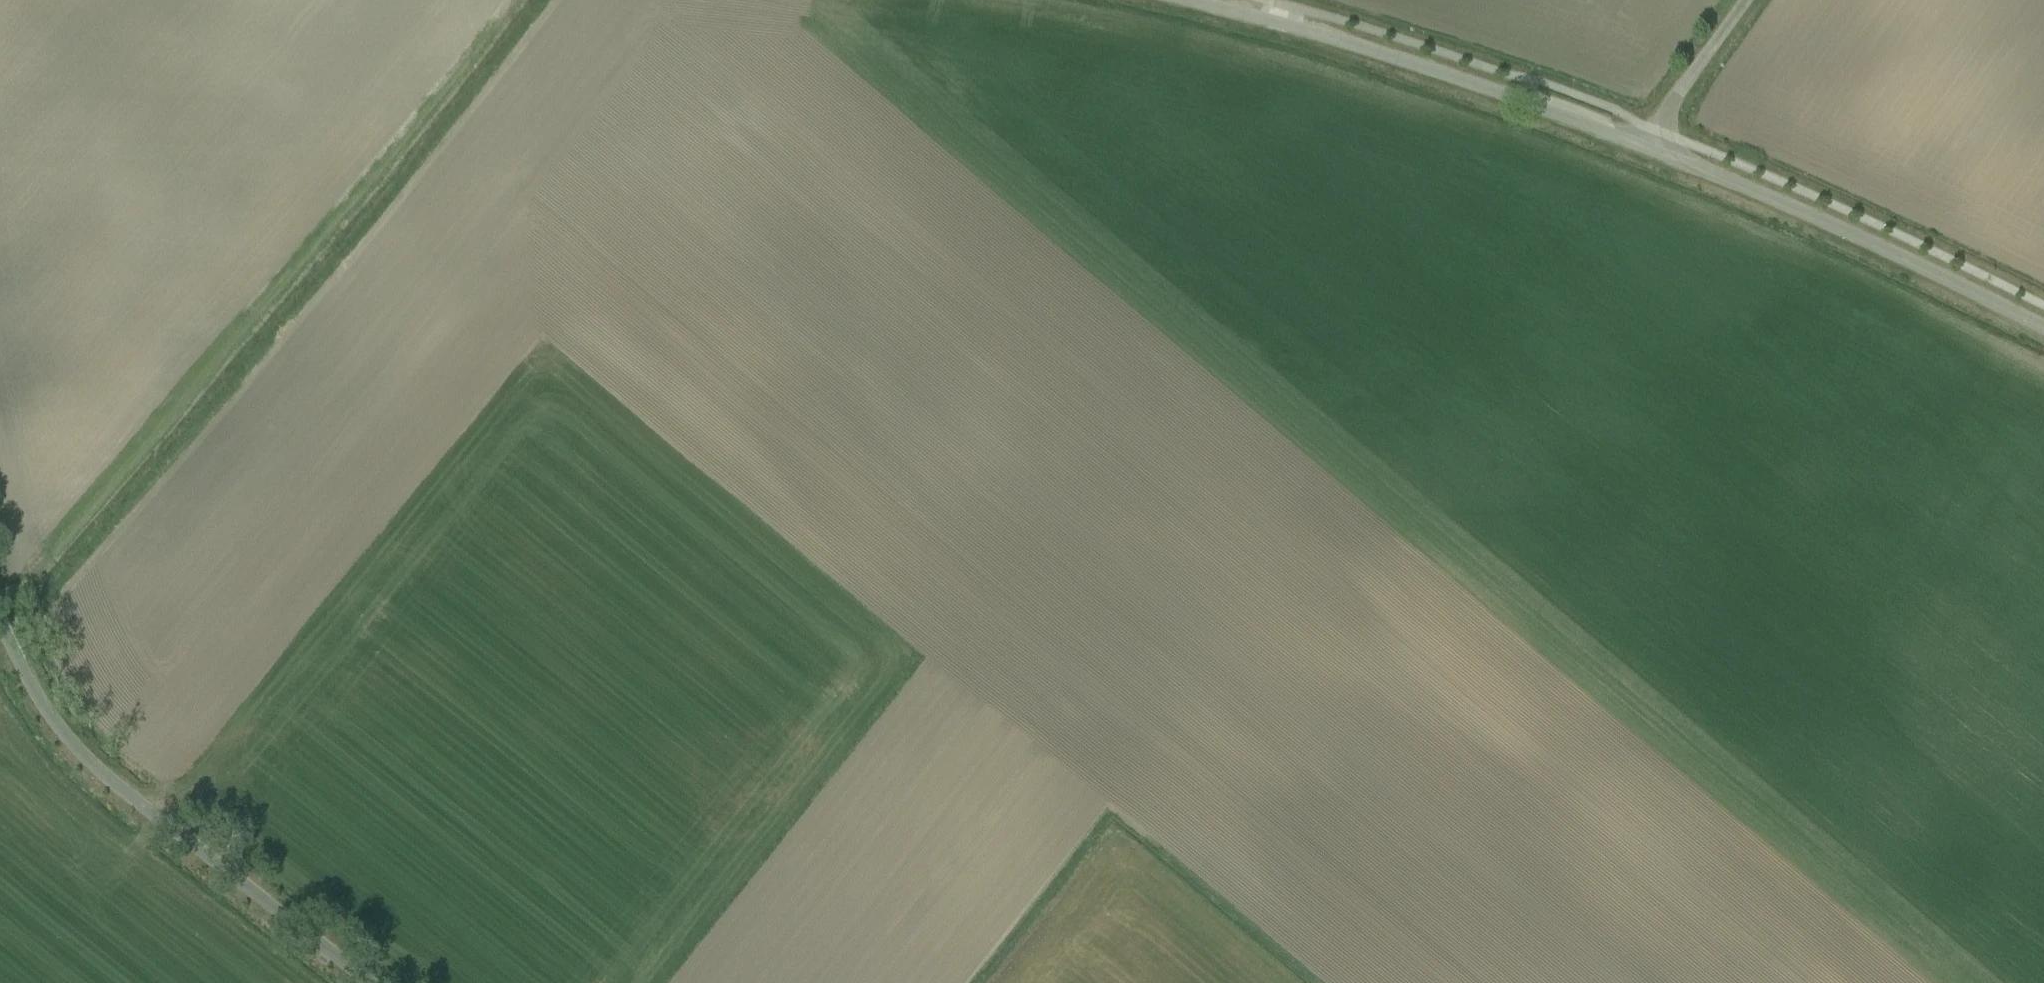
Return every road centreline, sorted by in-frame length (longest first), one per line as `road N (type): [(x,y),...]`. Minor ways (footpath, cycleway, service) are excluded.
road 1 (unclassified): [(374,982),(86,755),(9,644),(0,617)]
road 2 (unclassified): [(1645,147),(1462,81),(1186,0)]
road 3 (unclassified): [(2043,326),(1645,147)]
road 4 (unclassified): [(1645,147),(1748,0)]

